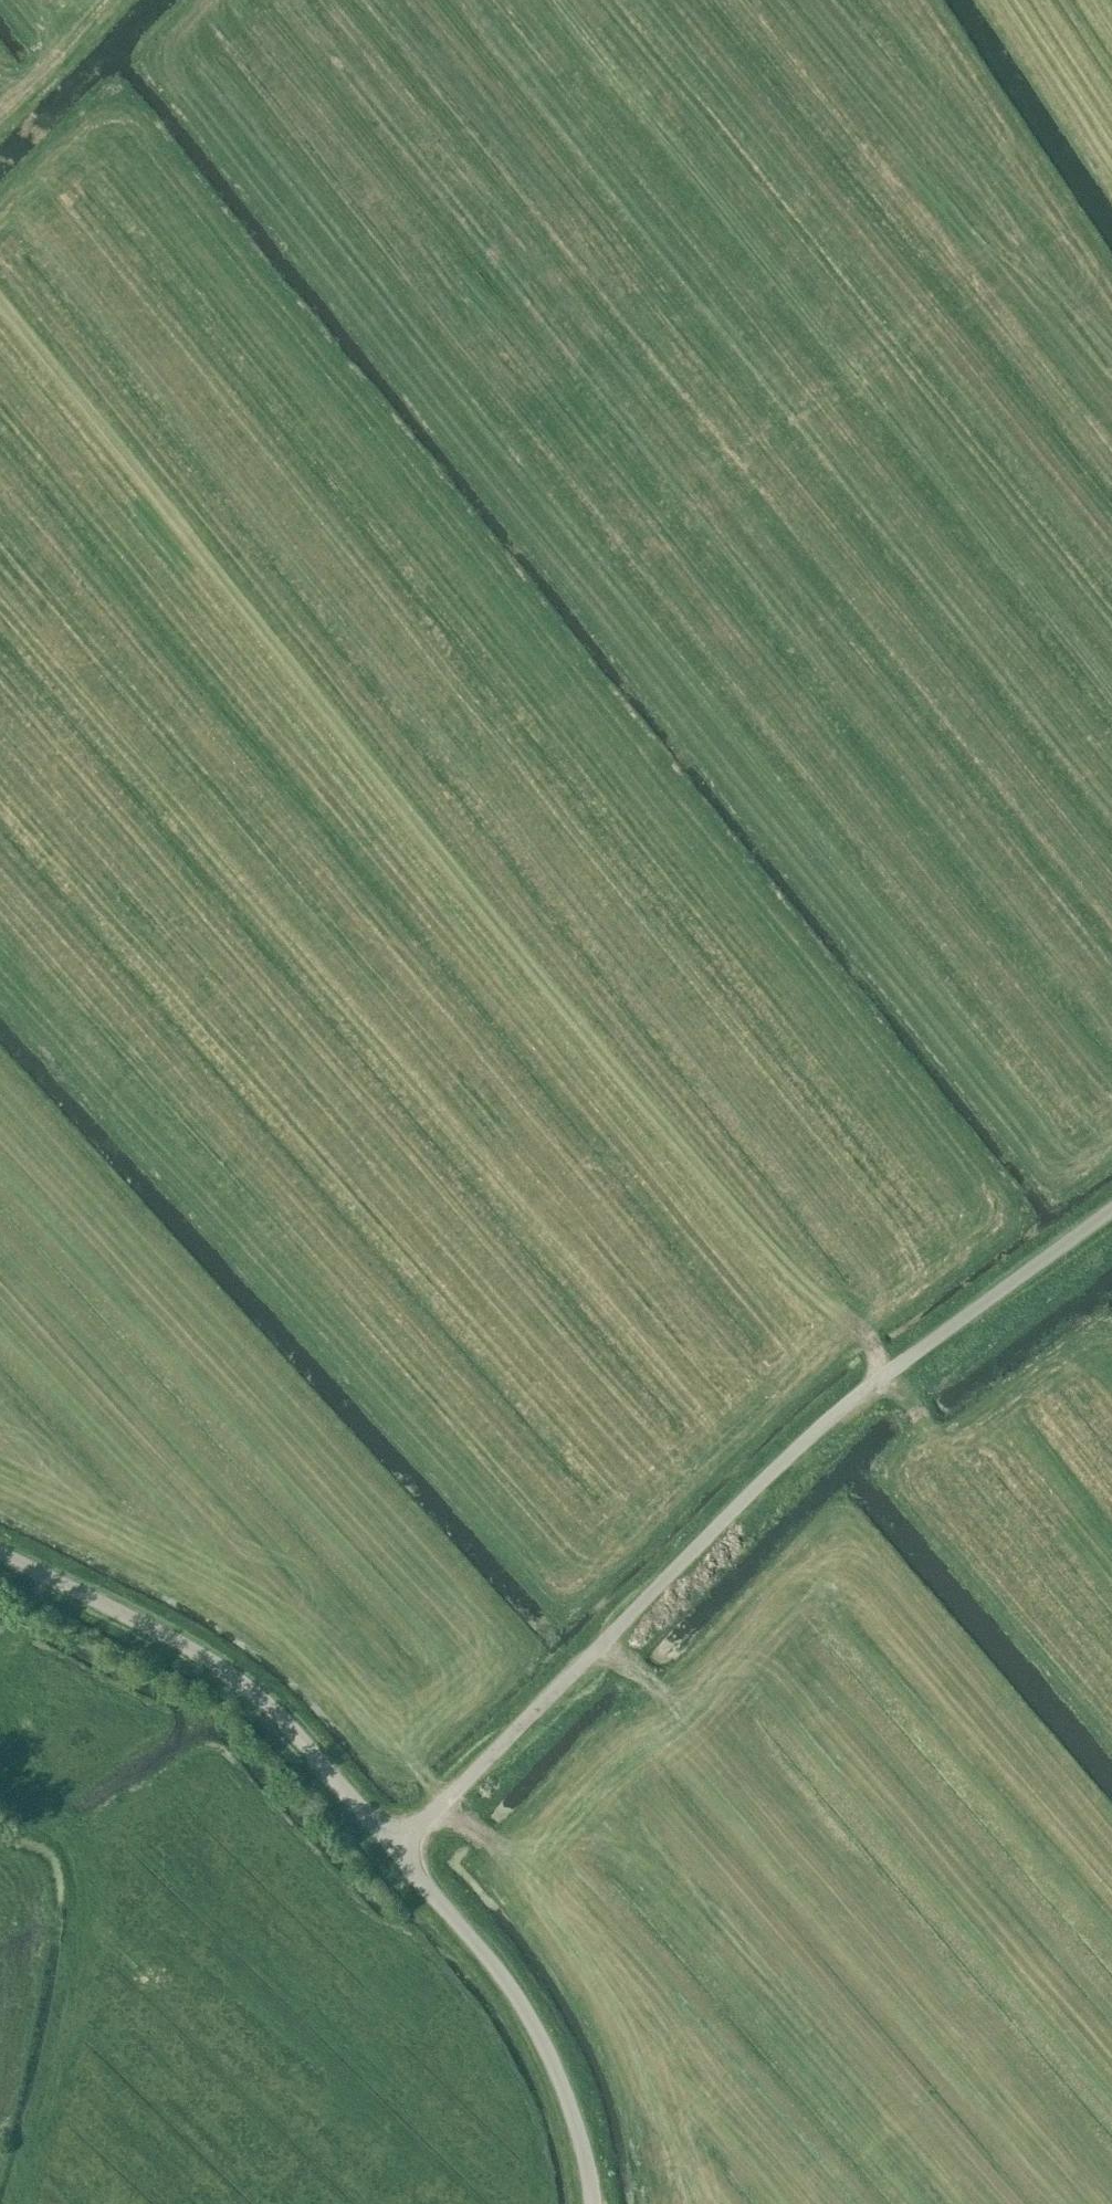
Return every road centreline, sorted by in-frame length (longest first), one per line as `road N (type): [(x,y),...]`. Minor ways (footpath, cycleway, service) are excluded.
road 1 (unclassified): [(1111,1208),(830,1418),(396,1850)]
road 2 (unclassified): [(396,1850),(292,1727),(194,1647),(0,1551)]
road 3 (unclassified): [(396,1850),(525,2010),(568,2100),(593,2203)]

